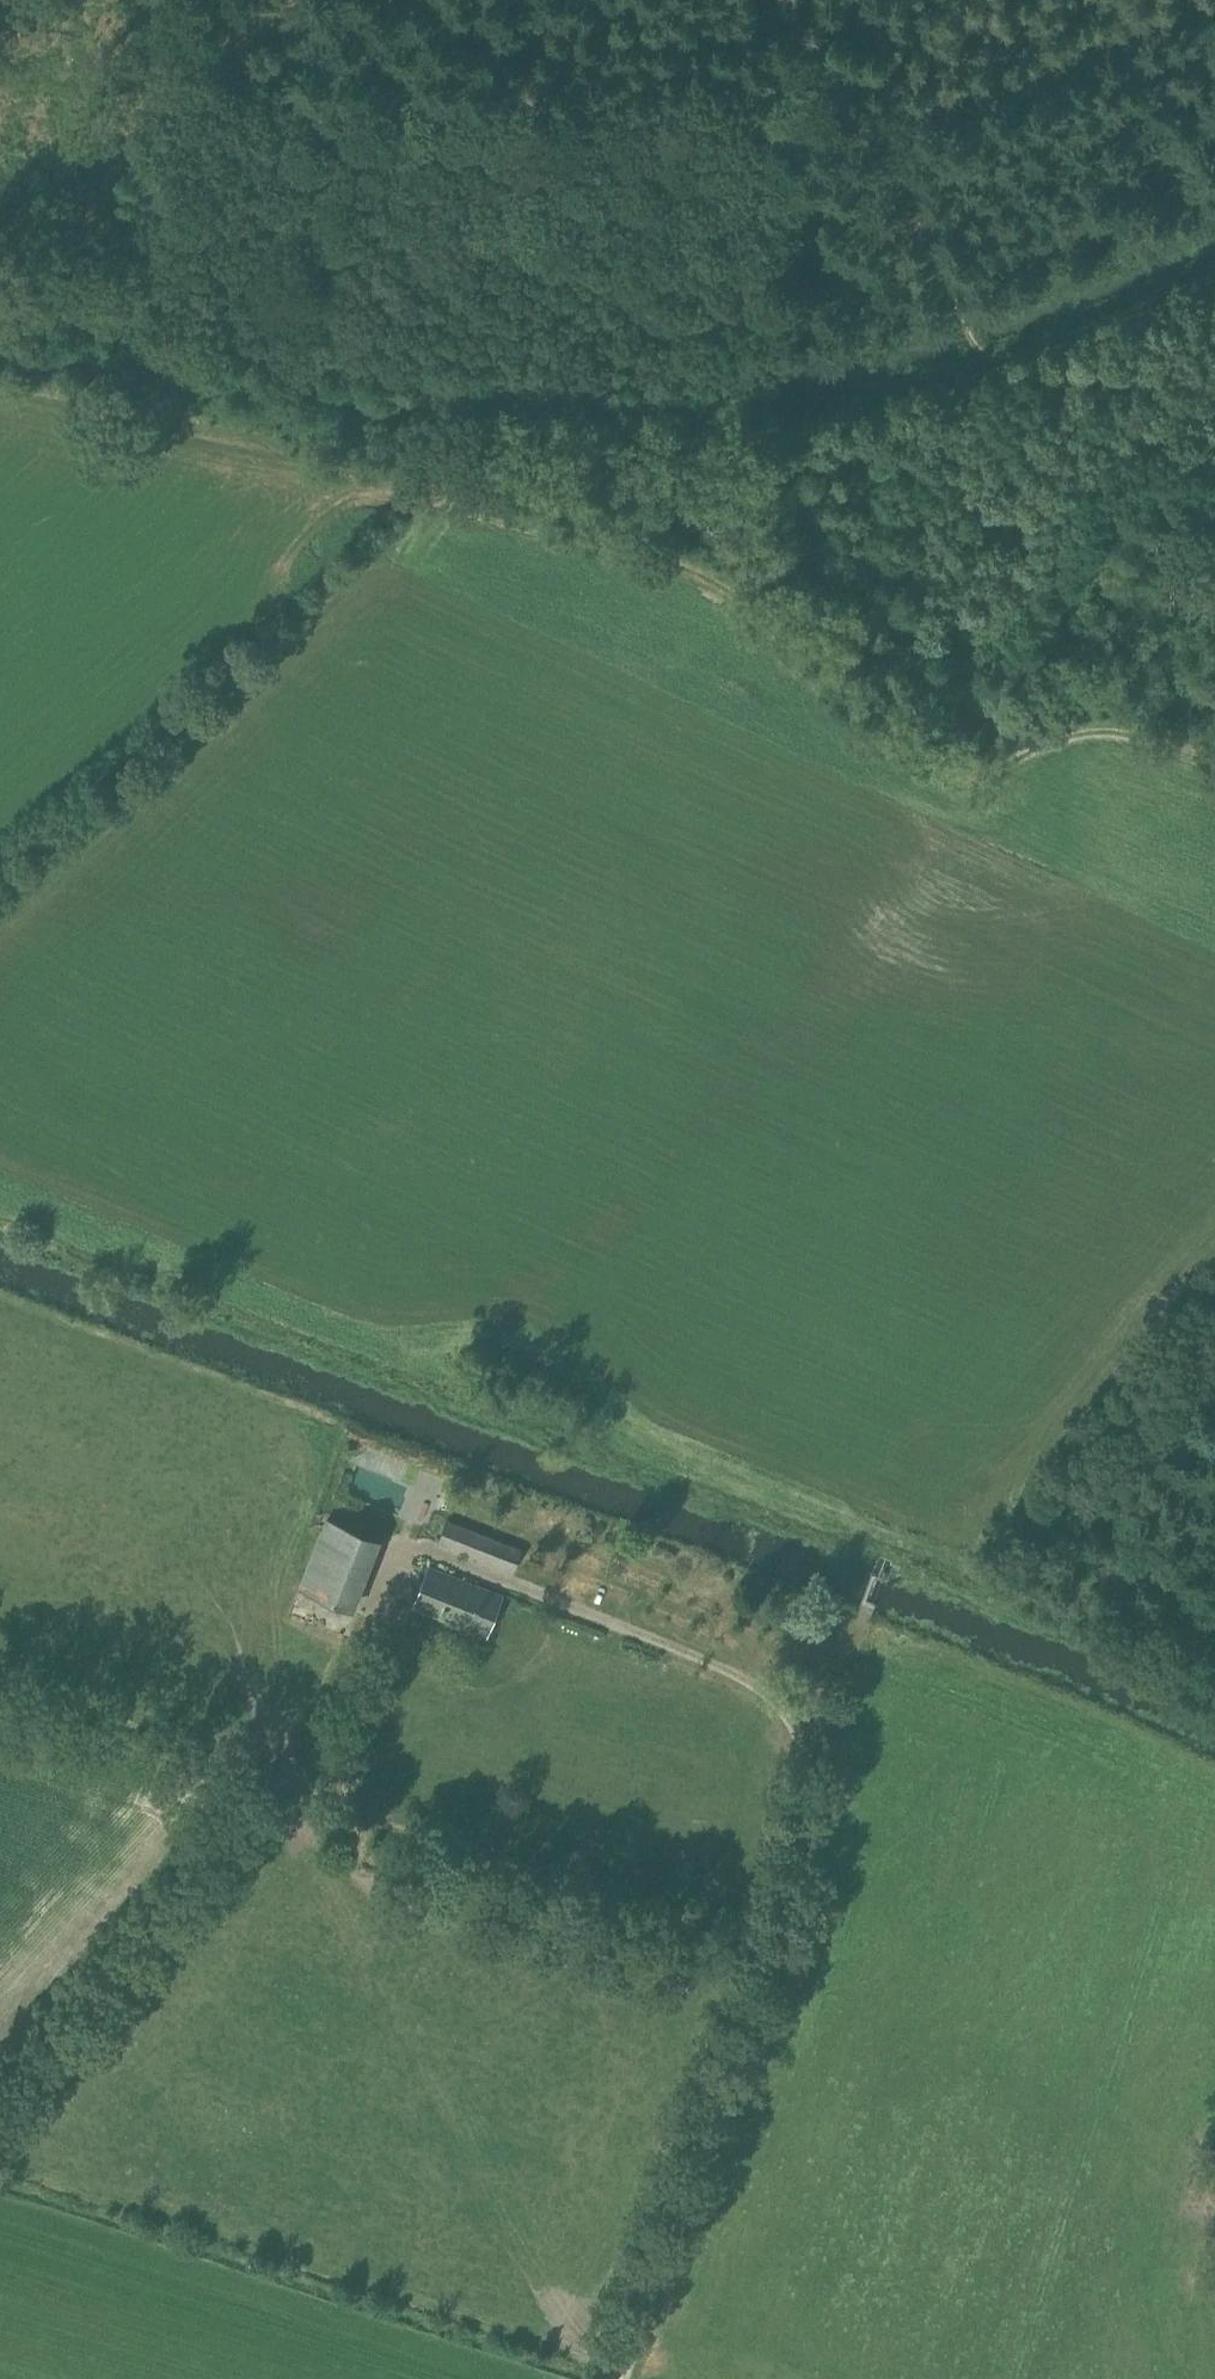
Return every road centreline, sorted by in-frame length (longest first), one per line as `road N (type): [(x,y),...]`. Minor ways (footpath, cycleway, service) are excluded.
road 1 (track): [(771,0),(837,99),(986,362),(1214,265)]
road 2 (track): [(769,411),(929,382),(986,362)]
road 3 (track): [(1082,736),(1120,736),(1214,768)]

